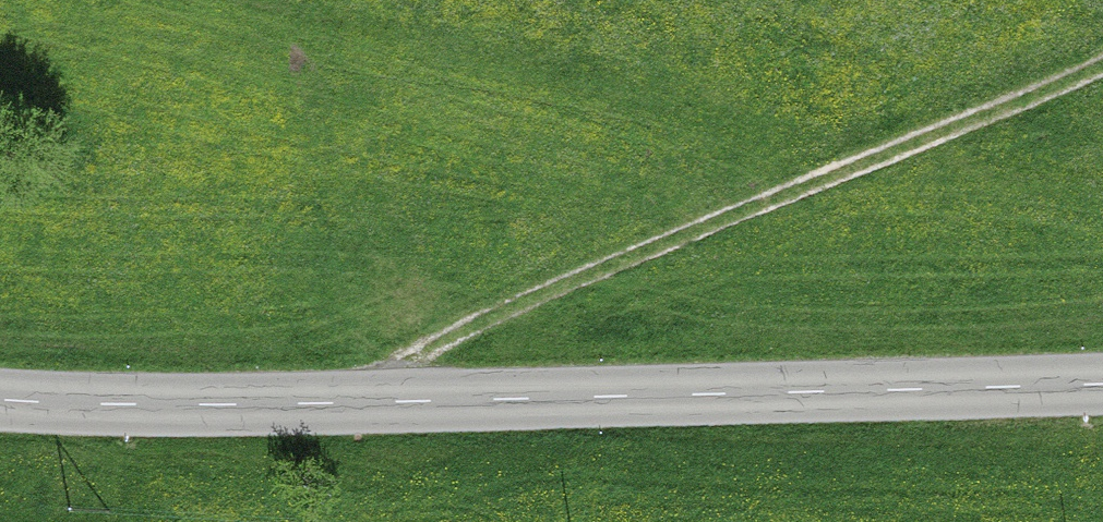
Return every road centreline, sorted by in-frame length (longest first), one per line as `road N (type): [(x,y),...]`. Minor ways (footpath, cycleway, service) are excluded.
road 1 (tertiary): [(0,396),(319,406),(1102,391)]
road 2 (track): [(319,406),(406,361),(1102,67)]

